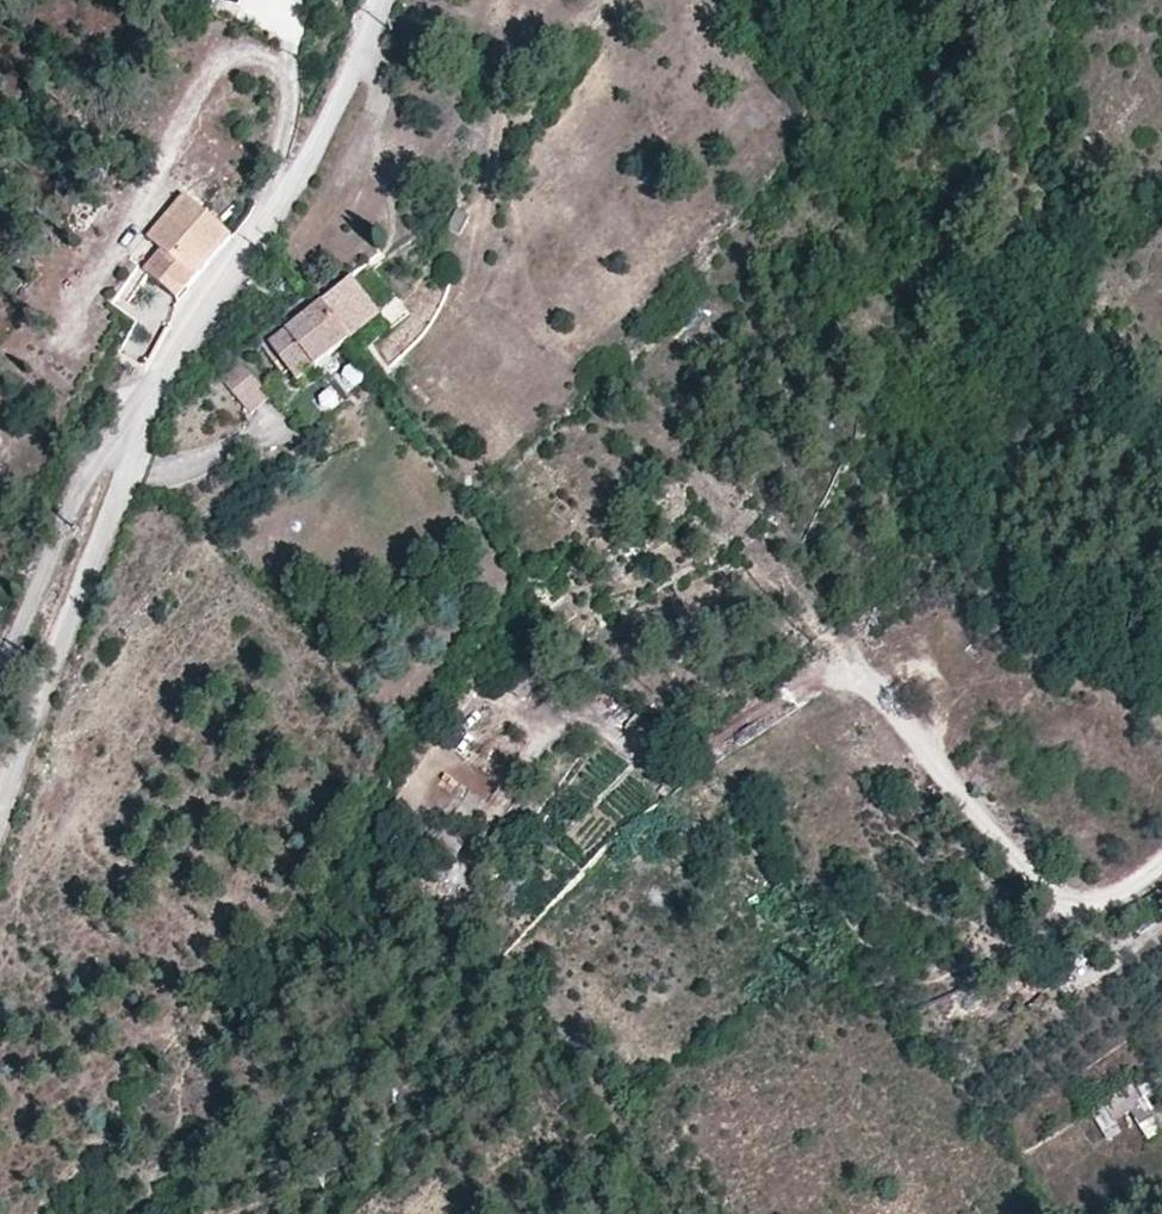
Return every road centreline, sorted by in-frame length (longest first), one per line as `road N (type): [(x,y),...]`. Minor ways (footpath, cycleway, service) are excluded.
road 1 (residential): [(0,800),(129,453),(193,303),(280,201),(352,69),(374,0)]
road 2 (track): [(1161,876),(1101,917),(1058,912),(871,680),(852,662),(830,662)]
road 3 (track): [(143,417),(101,458),(0,658)]
road 4 (track): [(268,215),(293,132),(288,64),(273,20),(254,0)]
road 5 (track): [(218,0),(207,27),(217,65),(205,103),(160,175)]

